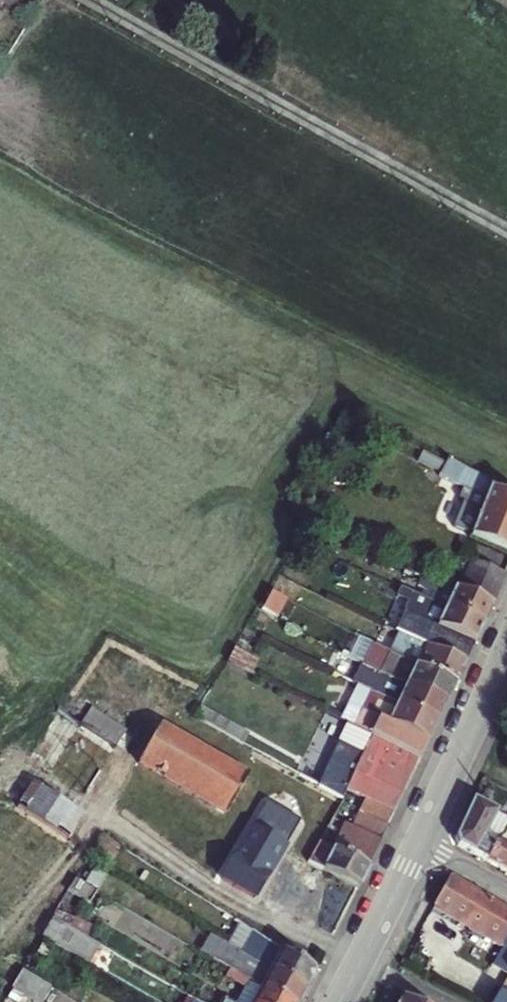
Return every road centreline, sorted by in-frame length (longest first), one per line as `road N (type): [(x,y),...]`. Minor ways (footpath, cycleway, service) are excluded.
road 1 (residential): [(419,843),(506,654)]
road 2 (residential): [(339,1001),(419,843)]

